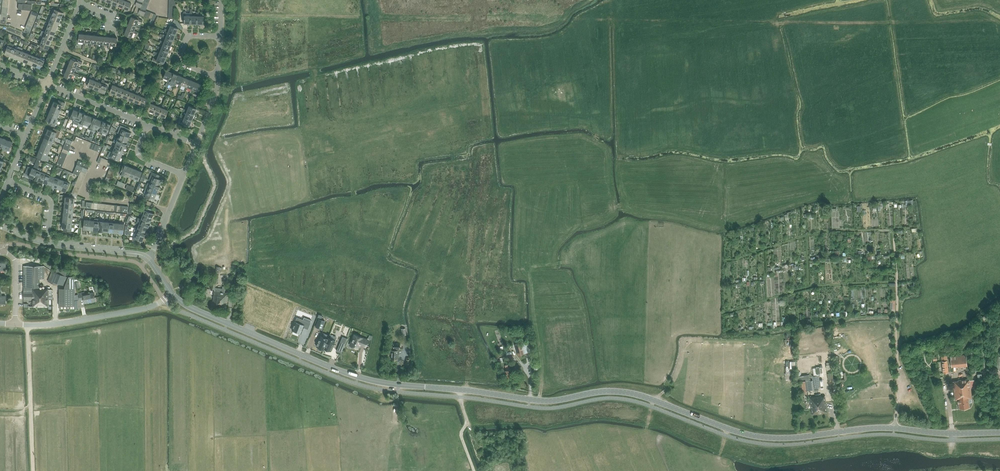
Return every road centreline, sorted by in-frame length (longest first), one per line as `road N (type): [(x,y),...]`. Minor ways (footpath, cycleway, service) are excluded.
road 1 (tertiary): [(999,433),(876,428),(763,438),(632,394),(546,401),(386,383),(291,351),(173,295)]
road 2 (residential): [(15,324),(113,315),(173,295)]

